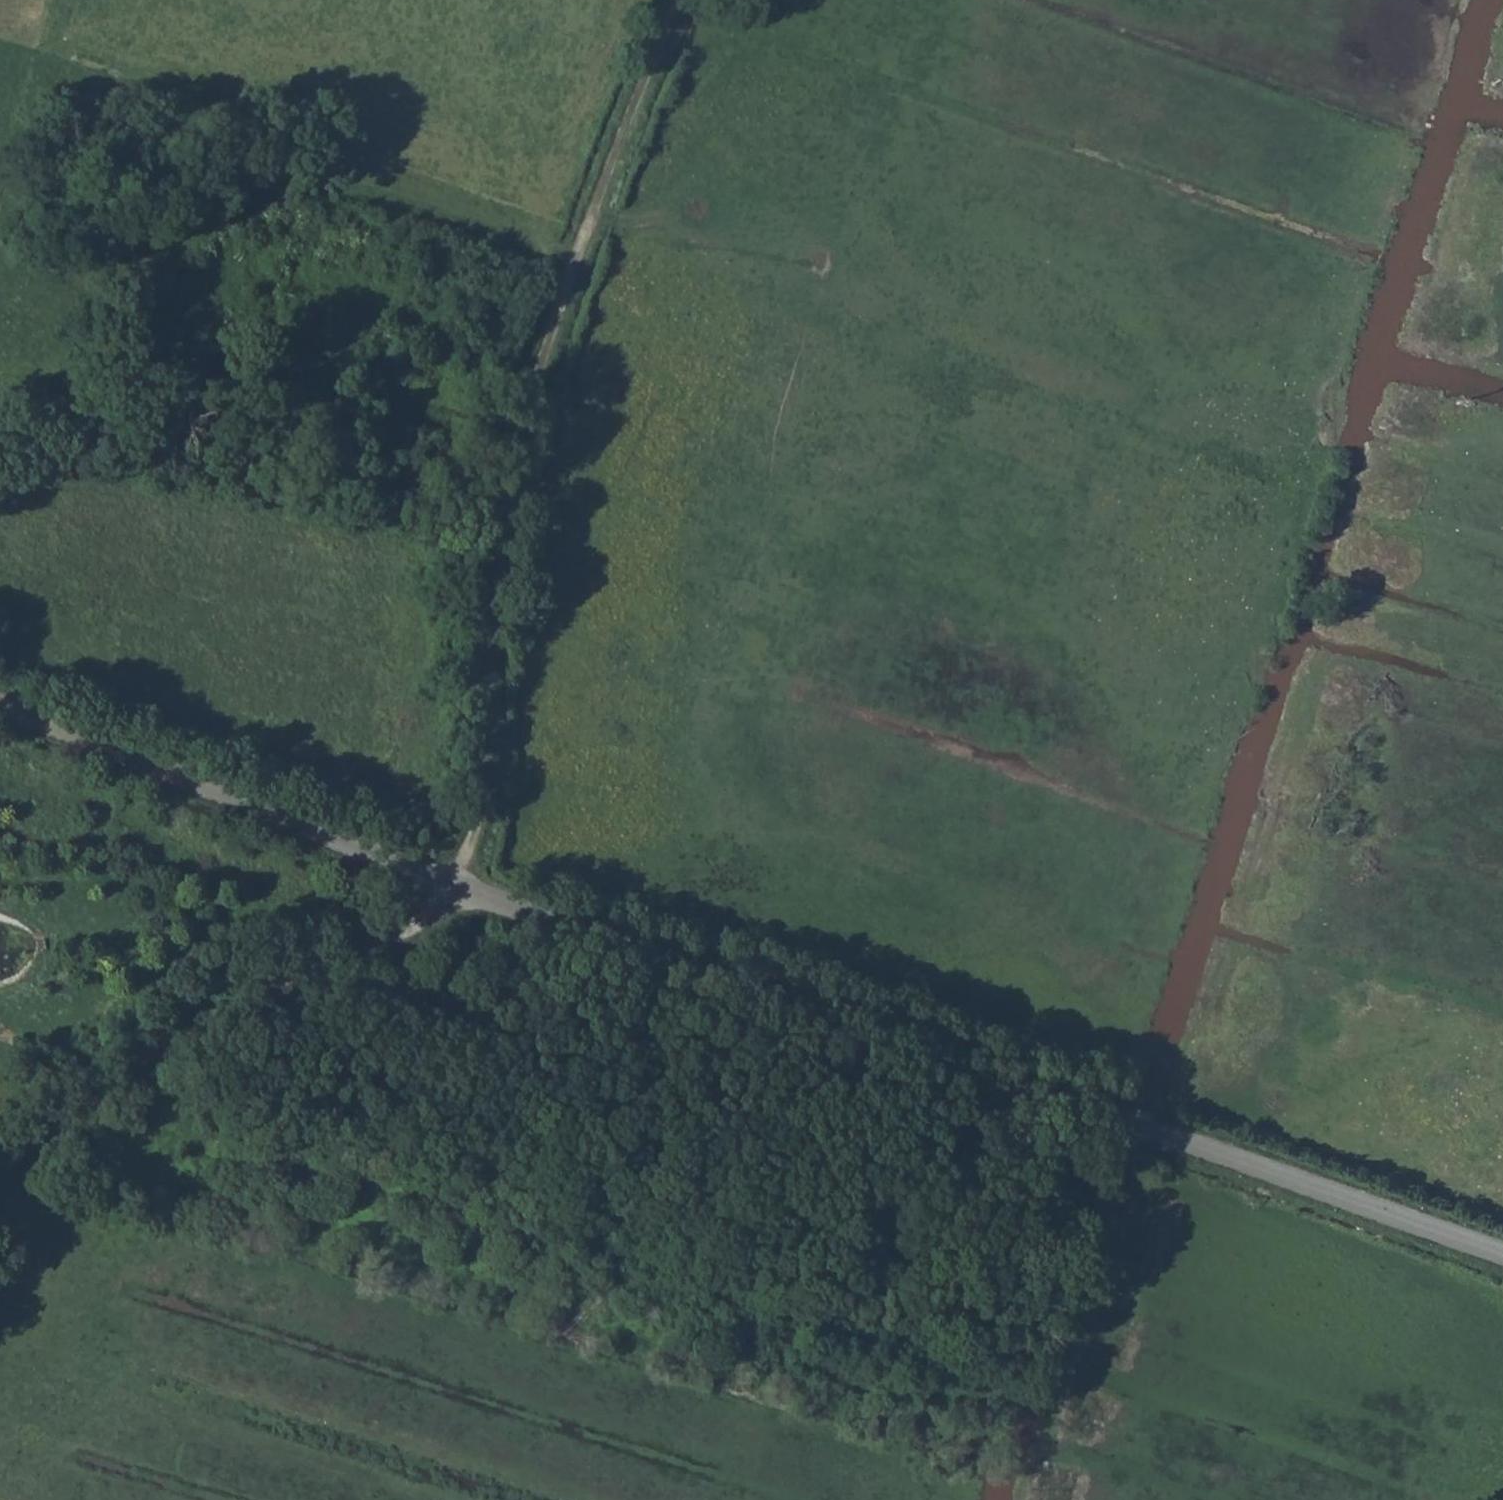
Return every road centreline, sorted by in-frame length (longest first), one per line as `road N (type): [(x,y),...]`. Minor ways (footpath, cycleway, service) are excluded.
road 1 (tertiary): [(1502,1255),(312,830),(0,704)]
road 2 (track): [(453,879),(475,832),(487,771),(491,525),(600,188),(676,0)]
road 3 (track): [(0,1178),(101,1095),(482,890)]

